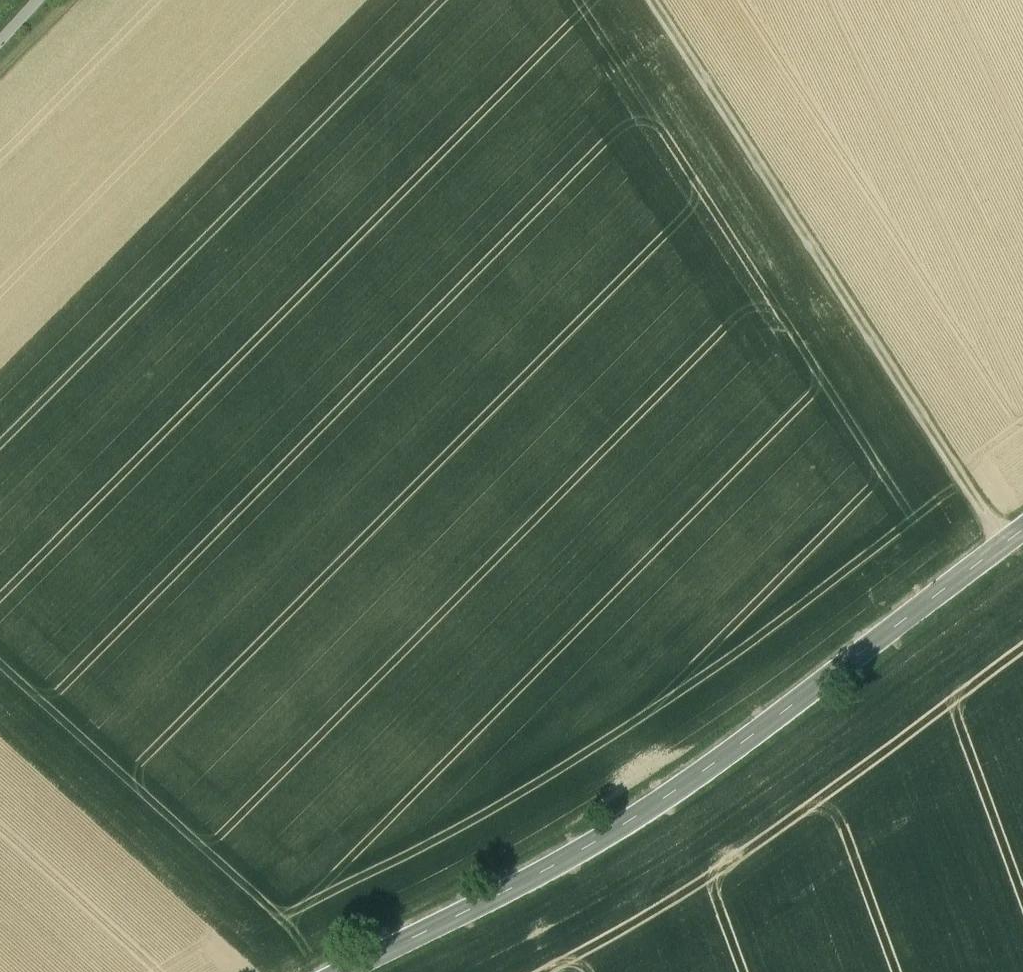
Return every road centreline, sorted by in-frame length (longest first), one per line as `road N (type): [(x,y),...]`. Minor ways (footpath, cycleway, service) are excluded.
road 1 (tertiary): [(343,971),(548,870),(637,815),(1022,533)]
road 2 (track): [(650,0),(1003,547)]

